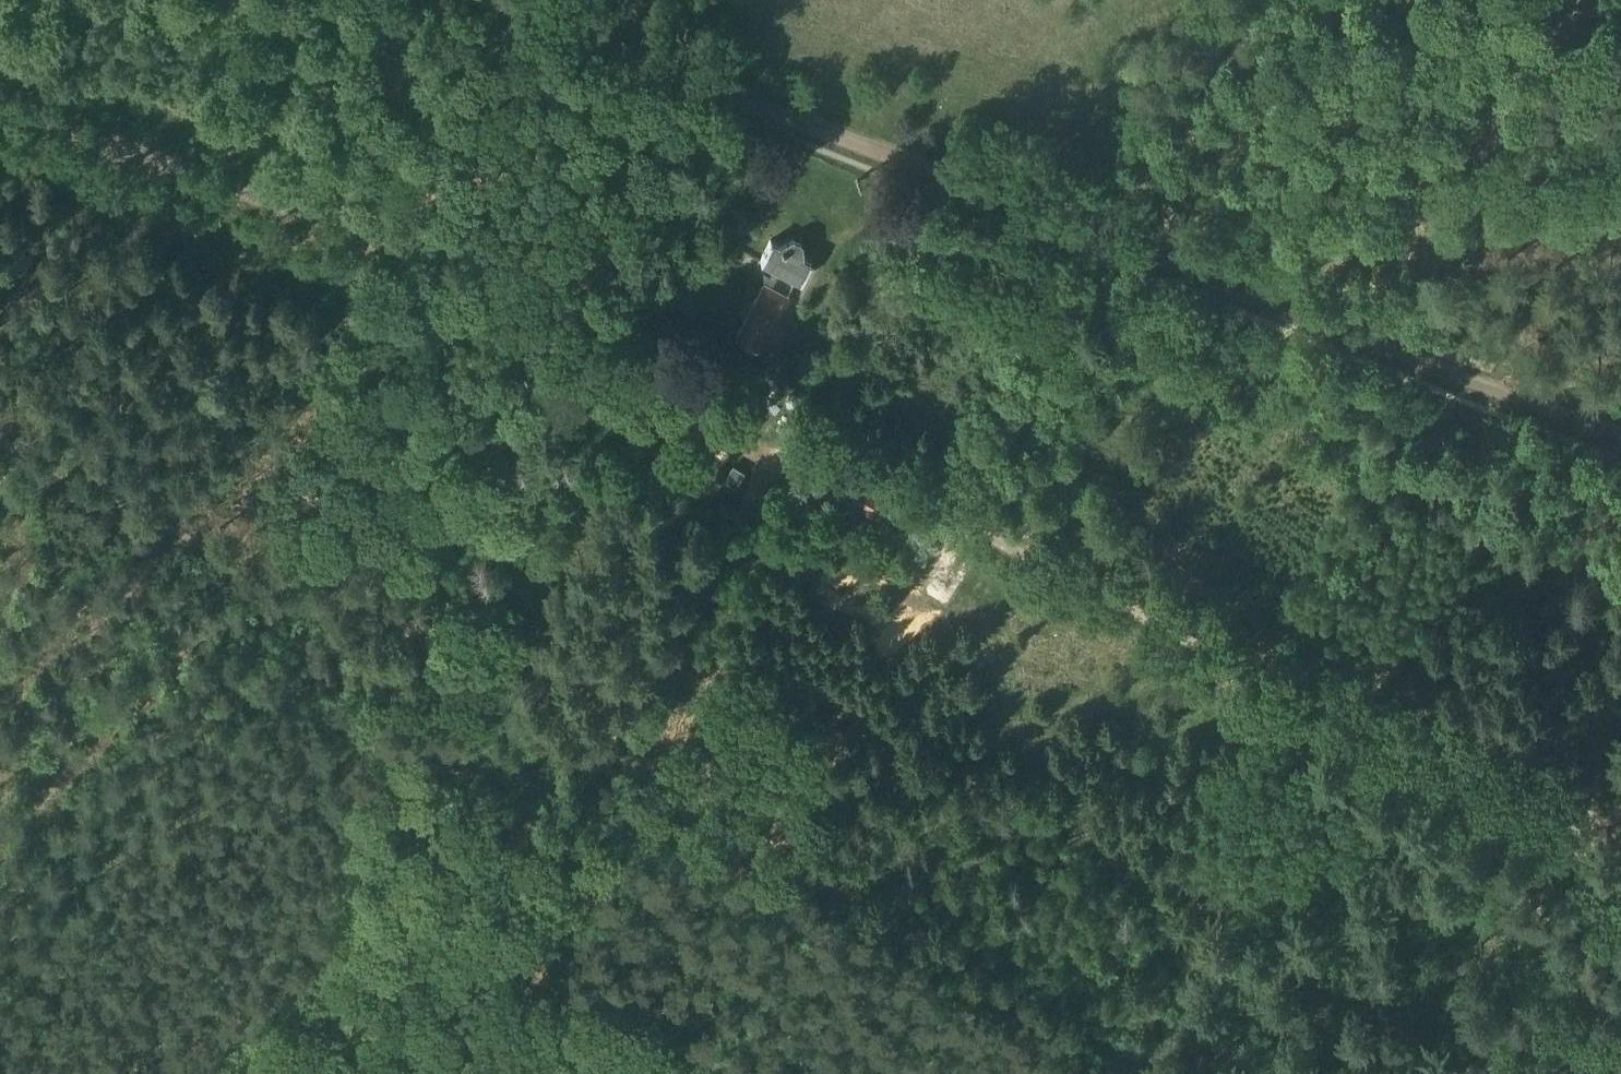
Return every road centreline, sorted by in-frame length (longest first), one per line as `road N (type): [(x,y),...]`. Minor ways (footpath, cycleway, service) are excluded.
road 1 (track): [(496,0),(857,146),(1620,432)]
road 2 (unclassified): [(0,98),(651,332),(769,463)]
road 3 (track): [(980,514),(1285,668),(1620,852)]
road 4 (track): [(769,463),(509,913),(386,1073)]
road 5 (track): [(1099,258),(1620,146)]
road 6 (track): [(1099,258),(1236,18),(1256,0)]
road 7 (track): [(1099,258),(1067,306),(980,514)]
road 8 (track): [(769,463),(835,460),(980,514)]

